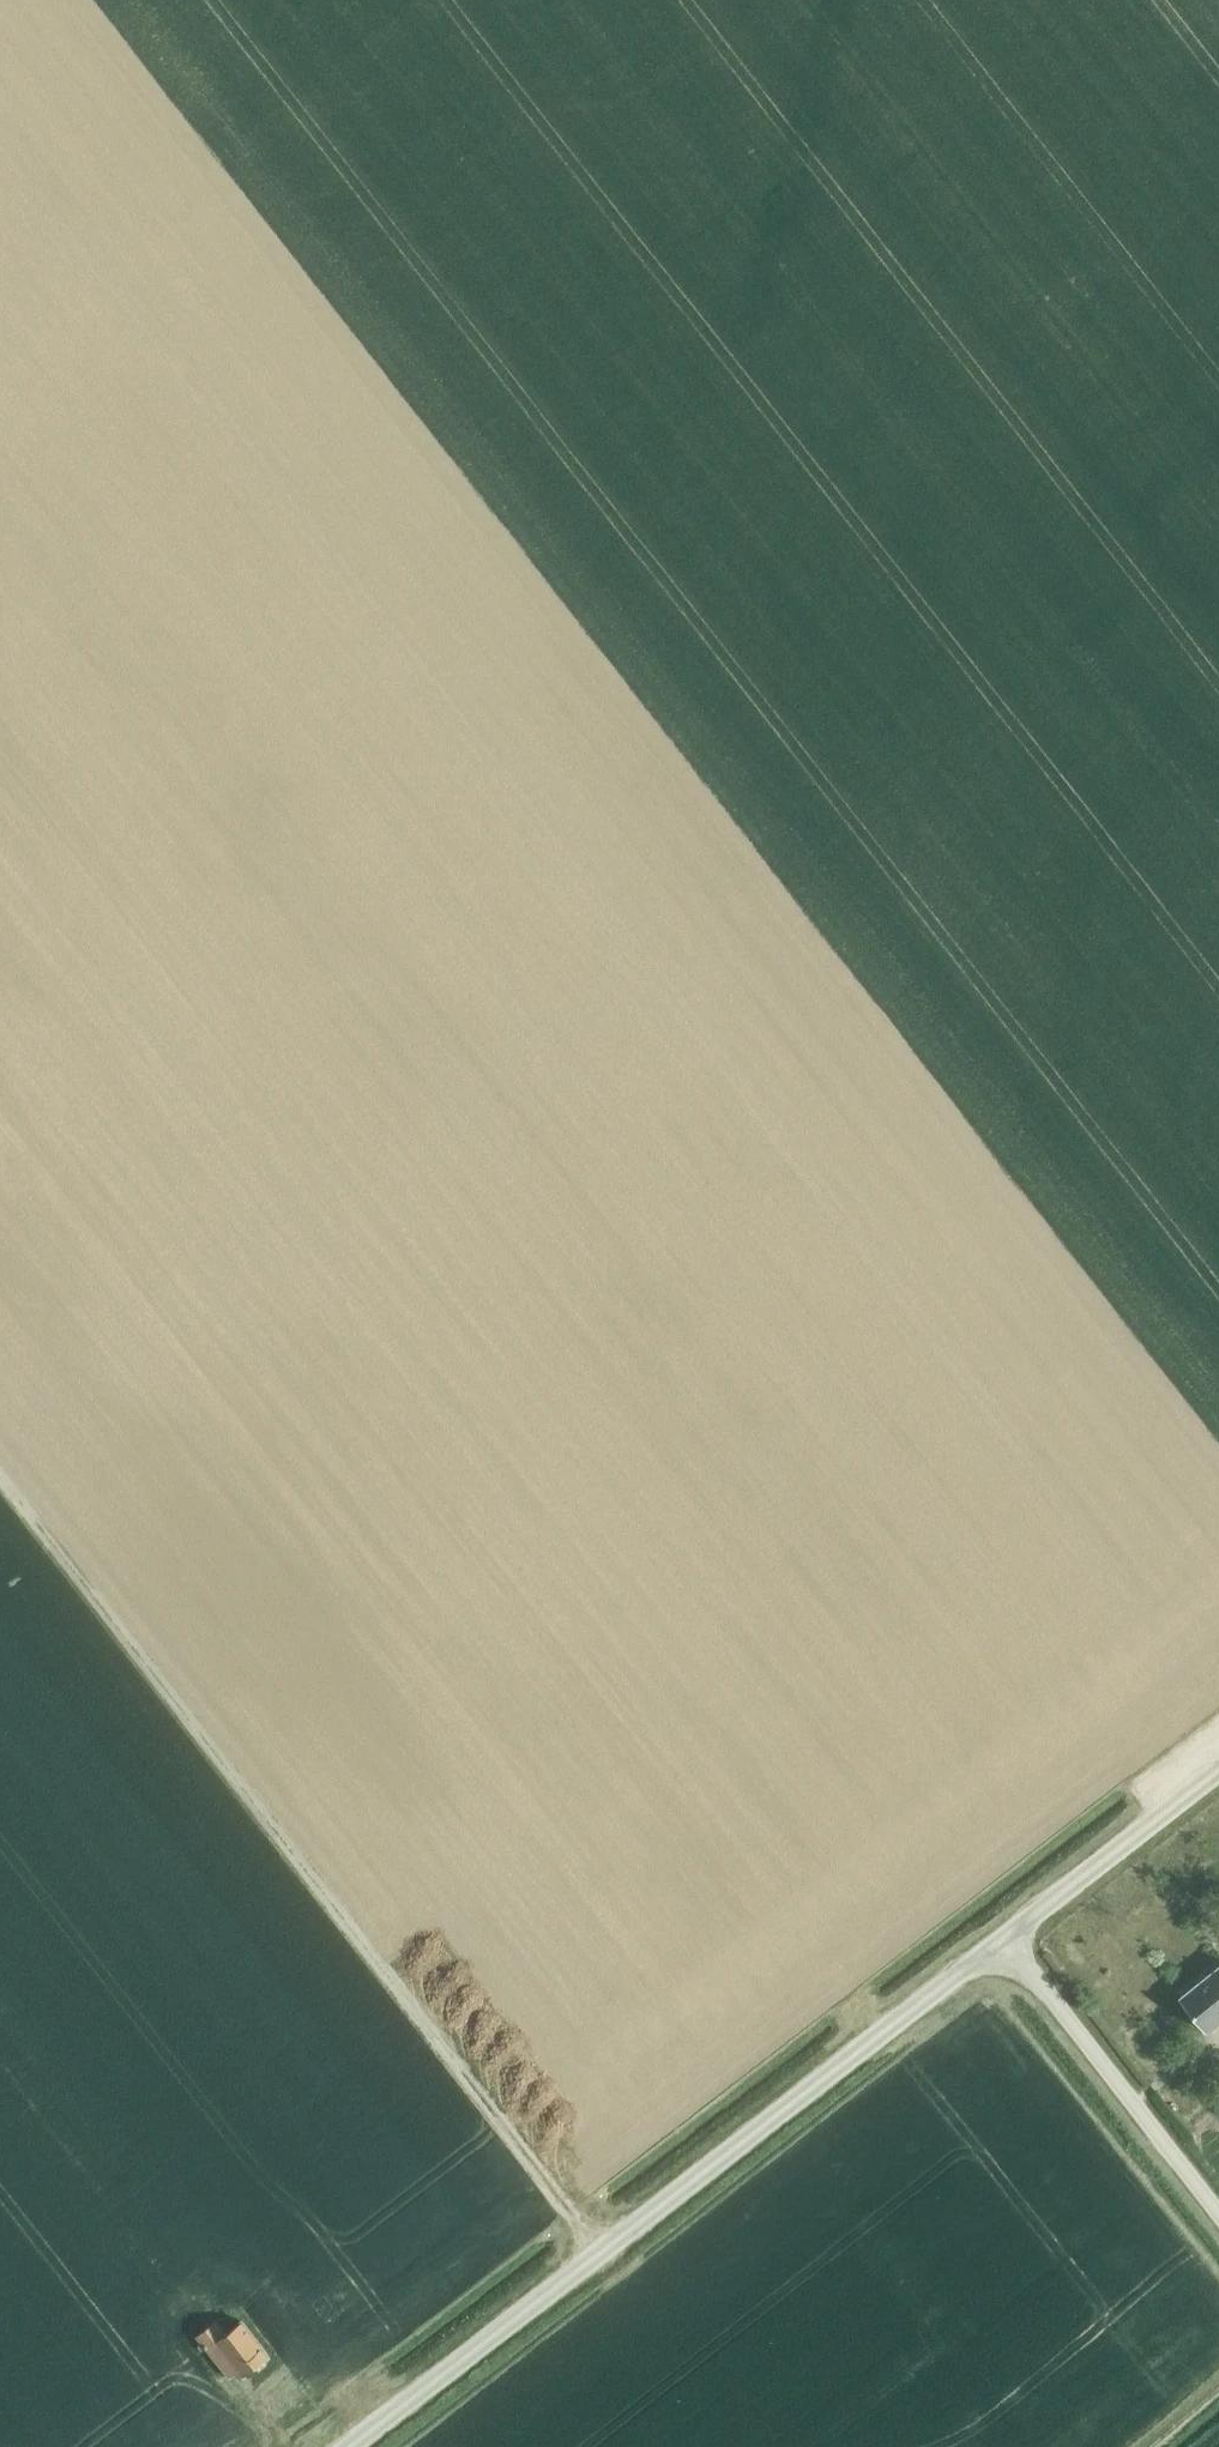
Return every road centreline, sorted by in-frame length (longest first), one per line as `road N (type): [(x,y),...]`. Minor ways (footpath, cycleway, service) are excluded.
road 1 (unclassified): [(344,2446),(677,2196),(999,1939)]
road 2 (unclassified): [(1218,2208),(999,1939)]
road 3 (unclassified): [(999,1939),(1218,1770)]

